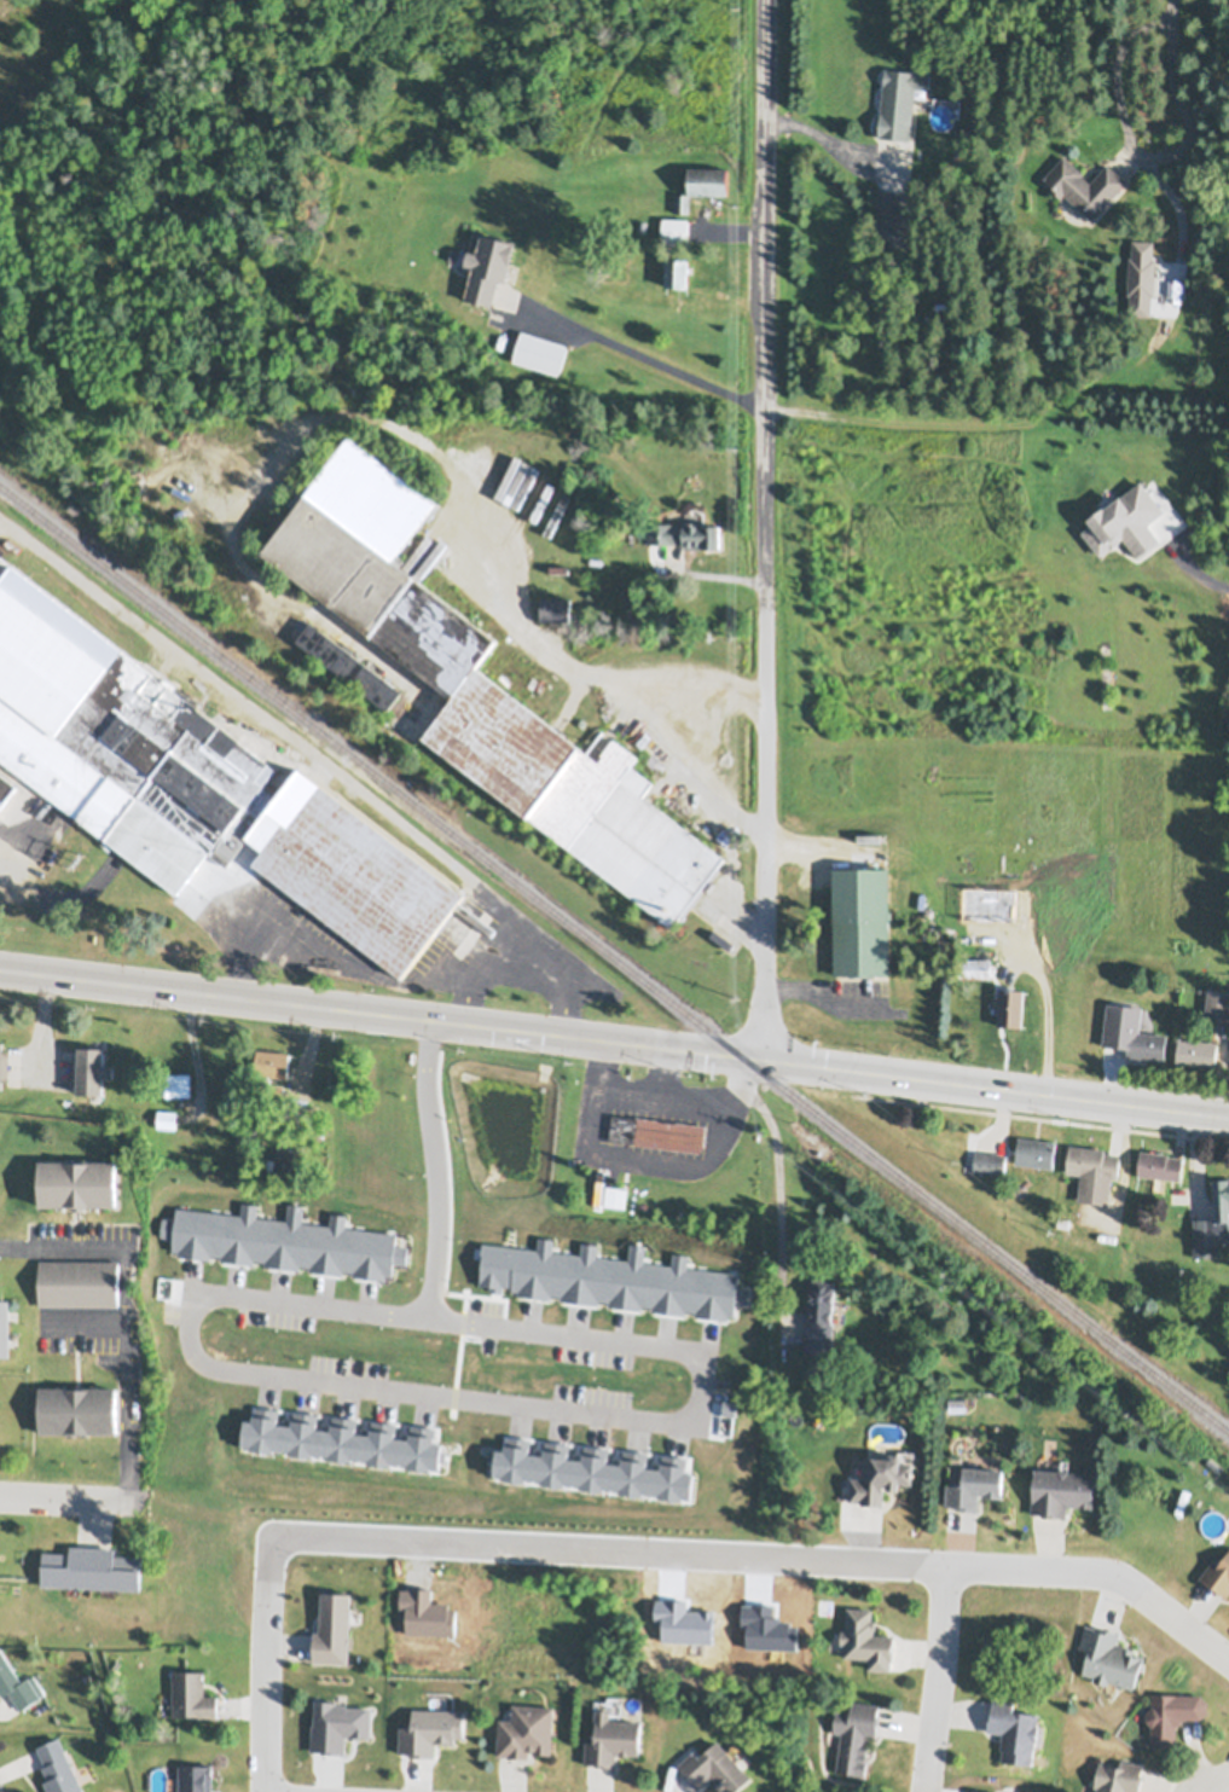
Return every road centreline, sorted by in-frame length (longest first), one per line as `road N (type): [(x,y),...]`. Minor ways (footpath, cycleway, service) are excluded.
road 1 (primary): [(1228,1119),(0,970)]
road 2 (residential): [(763,1061),(769,761),(759,0)]
road 3 (residential): [(267,1555),(271,1539),(292,1529),(772,1552)]
road 4 (residential): [(1228,1664),(1092,1571),(952,1570)]
road 5 (residential): [(268,1791),(267,1555)]
road 6 (residential): [(952,1570),(925,1791)]
road 7 (residential): [(772,1552),(923,1556),(952,1570)]

